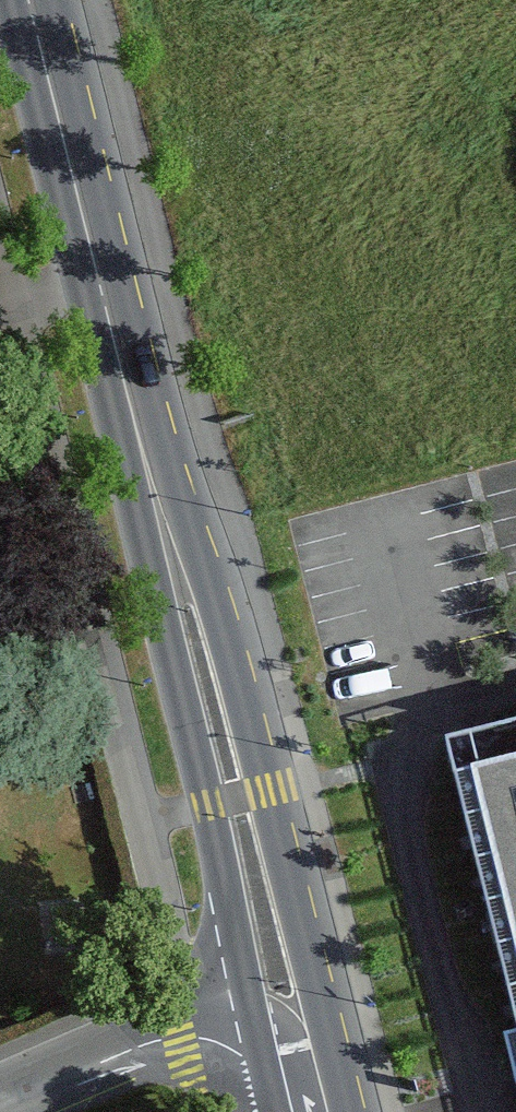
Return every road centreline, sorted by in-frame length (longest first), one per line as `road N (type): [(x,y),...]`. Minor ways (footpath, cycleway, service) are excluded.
road 1 (primary): [(342,1111),(194,534),(111,326)]
road 2 (primary): [(111,326),(140,551),(251,1016)]
road 3 (primary): [(111,326),(31,0)]
road 4 (residential): [(0,1105),(176,1032),(251,1016)]
road 5 (unclassified): [(309,1111),(292,1048),(270,1020),(251,1016)]

